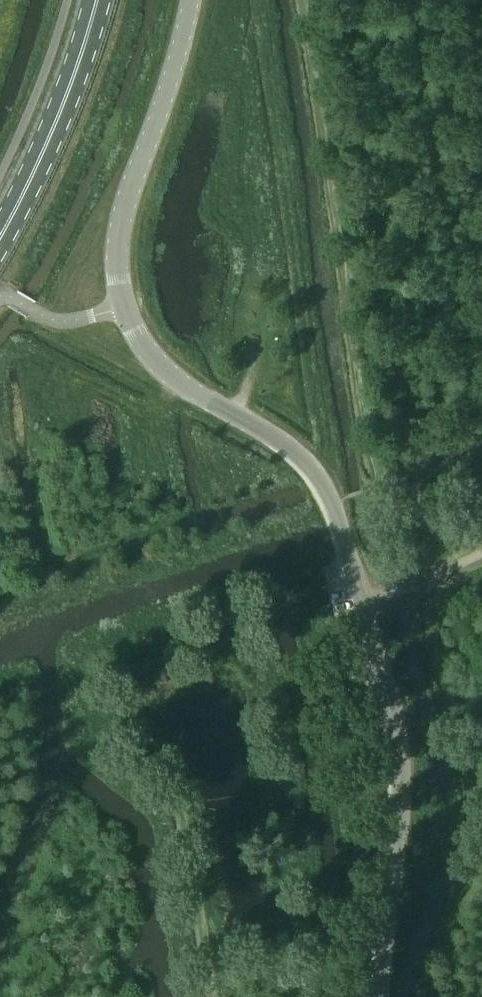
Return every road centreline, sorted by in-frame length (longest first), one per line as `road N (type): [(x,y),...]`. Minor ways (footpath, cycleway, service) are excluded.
road 1 (tertiary): [(380,996),(400,751),(331,500),(319,476),(273,435),(164,369),(119,288),(118,229),(191,0)]
road 2 (primary): [(0,234),(61,111),(97,0)]
road 3 (track): [(361,605),(481,558)]

